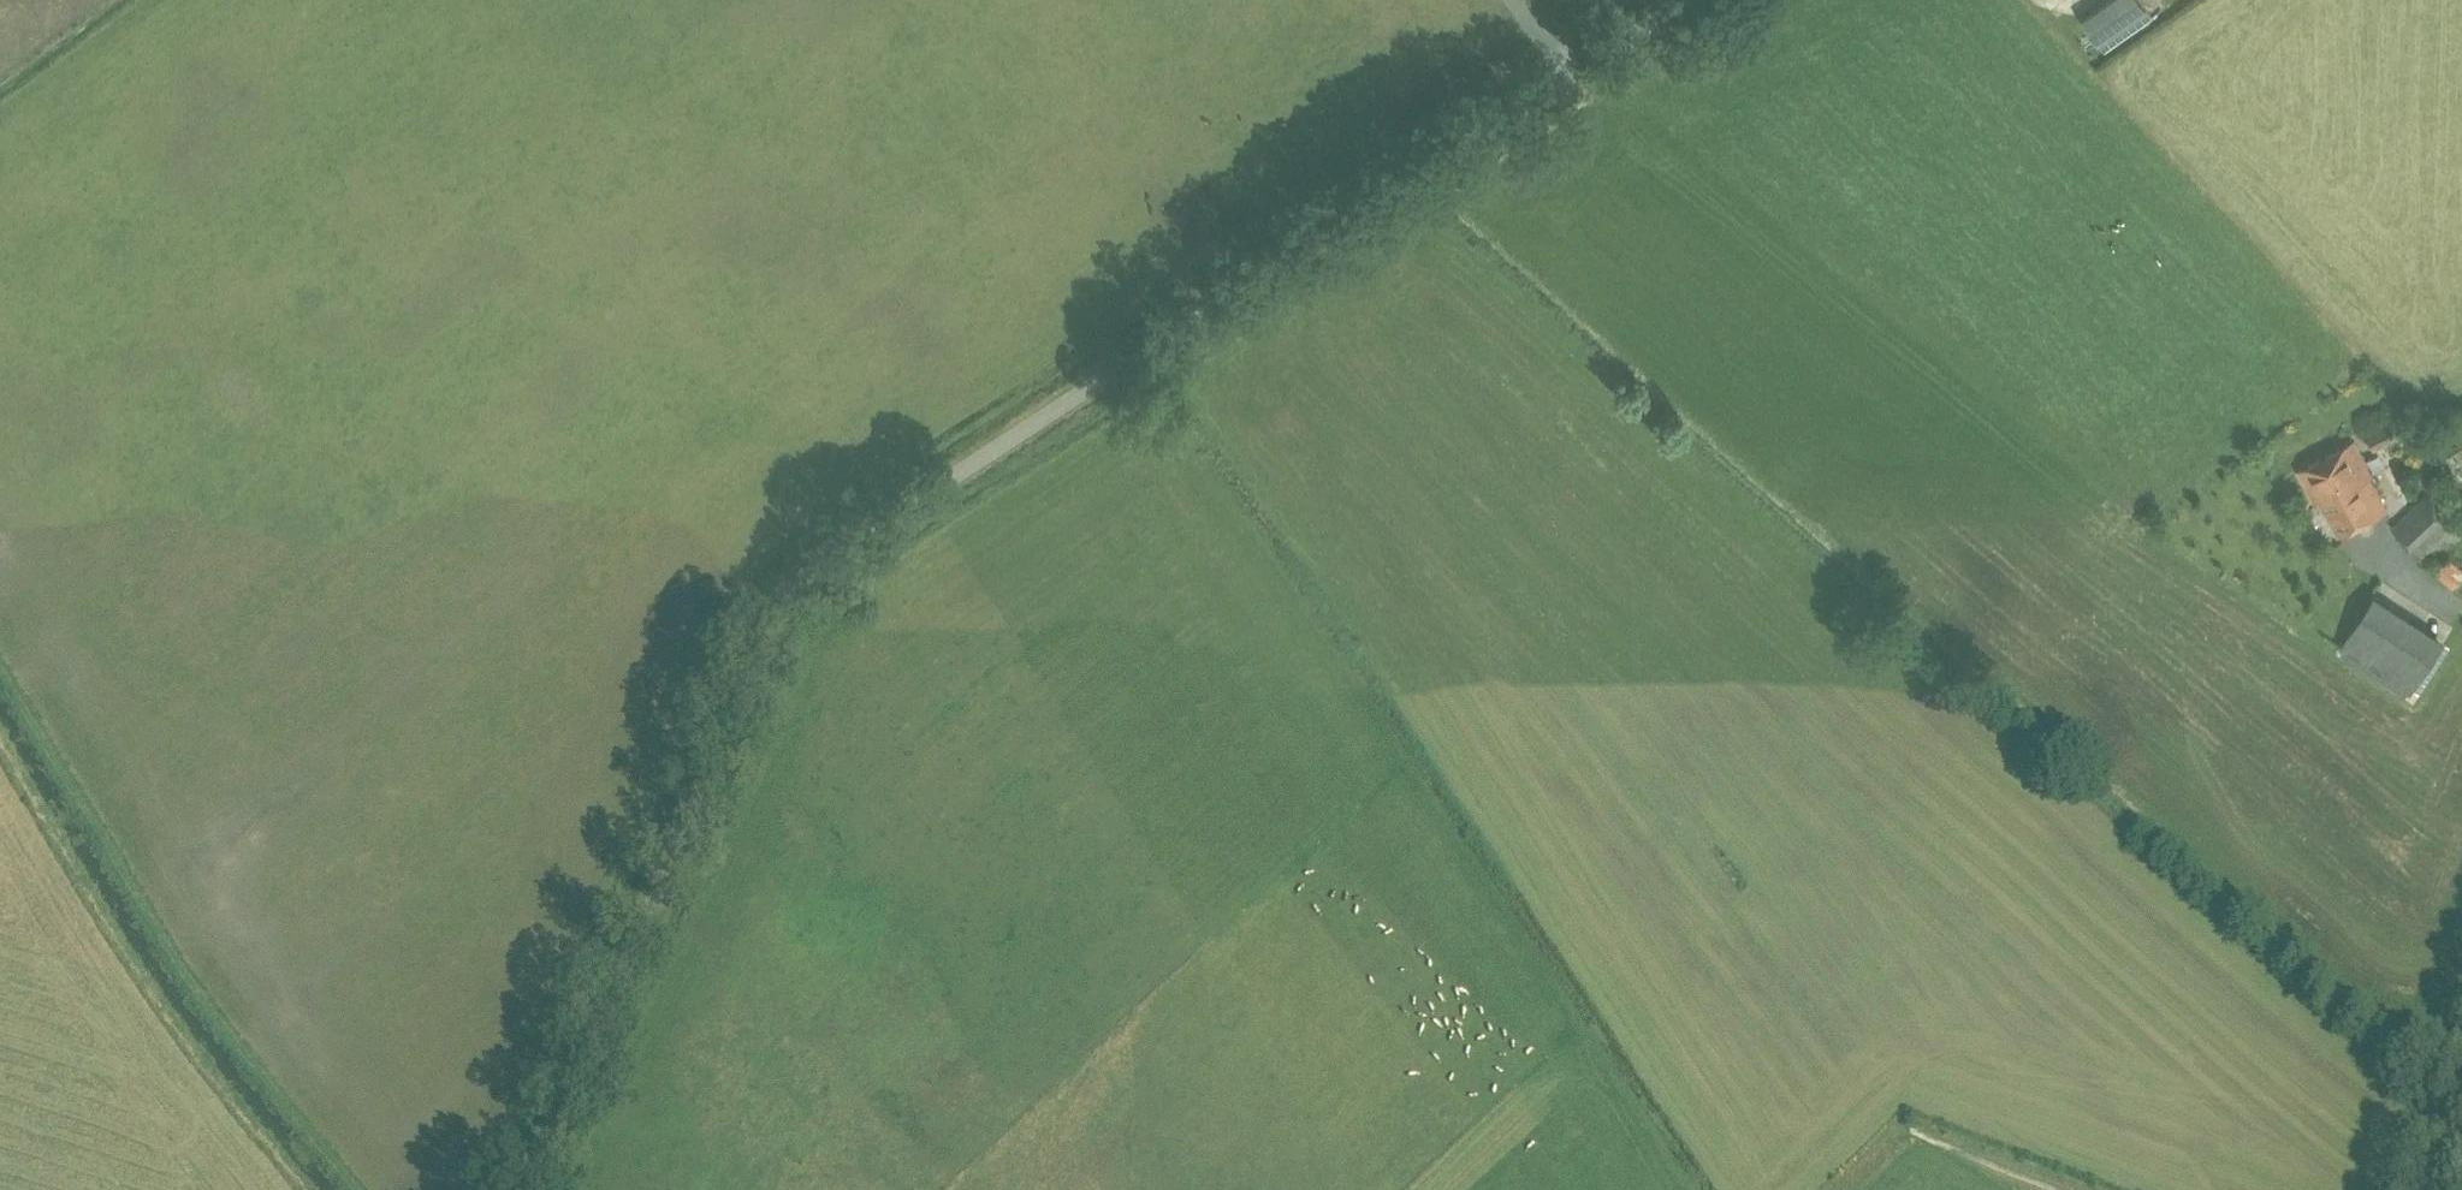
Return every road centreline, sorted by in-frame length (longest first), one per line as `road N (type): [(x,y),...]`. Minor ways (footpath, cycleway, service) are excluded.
road 1 (unclassified): [(536,1189),(776,644),(821,569),(876,515),(1673,0)]

